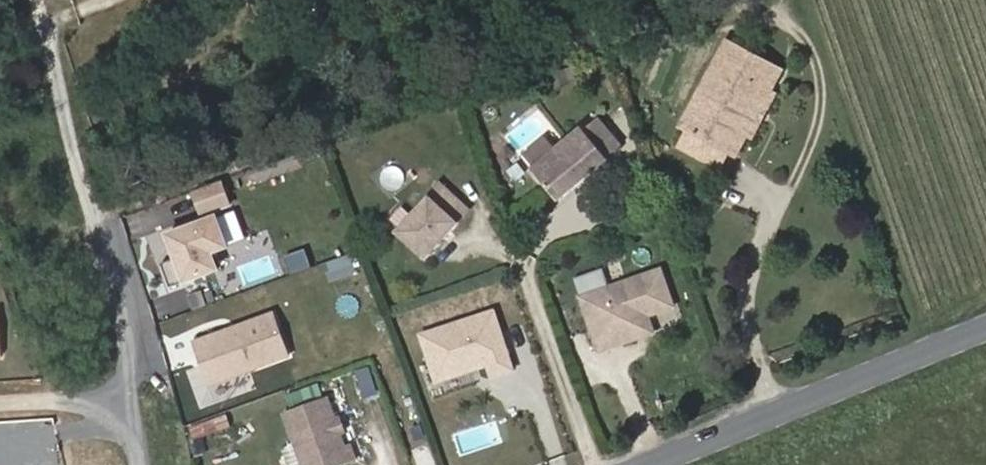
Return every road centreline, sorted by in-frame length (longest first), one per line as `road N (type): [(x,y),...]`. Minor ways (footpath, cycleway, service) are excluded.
road 1 (tertiary): [(985,331),(655,464)]

